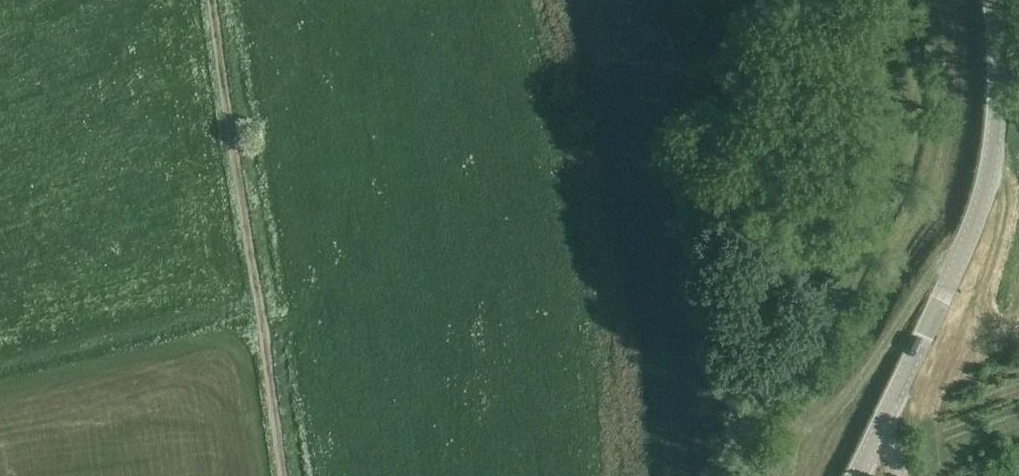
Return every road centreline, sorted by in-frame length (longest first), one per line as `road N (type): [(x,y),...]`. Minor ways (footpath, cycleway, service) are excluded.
road 1 (tertiary): [(859,475),(985,195),(998,142),(994,0)]
road 2 (track): [(282,475),(218,0)]

